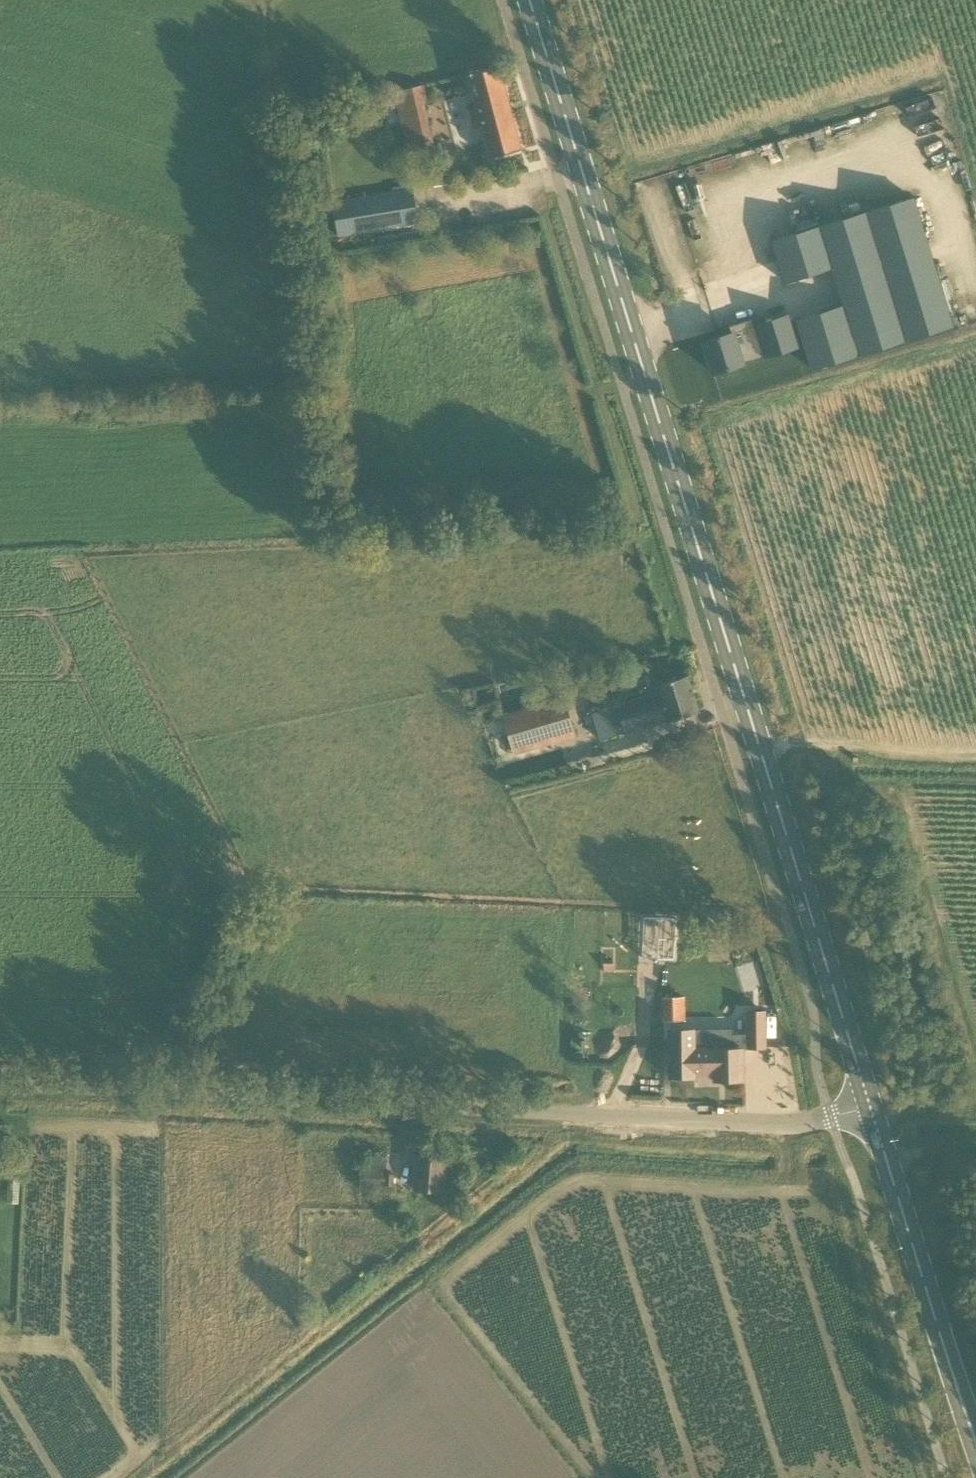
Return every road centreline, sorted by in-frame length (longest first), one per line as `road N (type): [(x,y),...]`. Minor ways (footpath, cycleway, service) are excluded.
road 1 (primary): [(872,1108),(530,0)]
road 2 (unclassified): [(872,1108),(795,1123),(636,1123),(0,1093)]
road 3 (primary): [(975,1435),(872,1108)]
road 4 (track): [(760,745),(975,751)]

